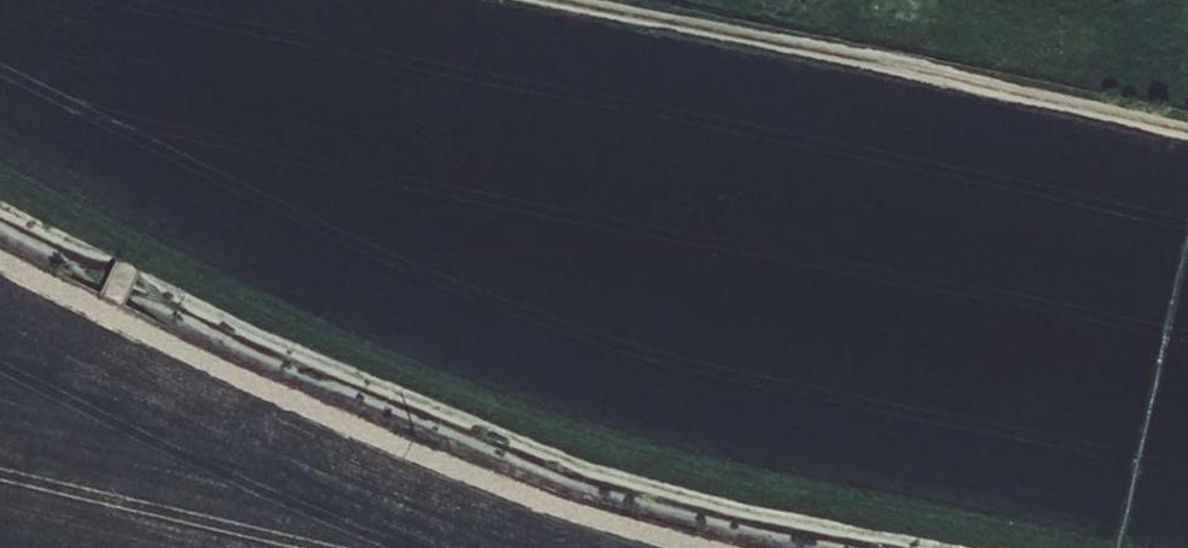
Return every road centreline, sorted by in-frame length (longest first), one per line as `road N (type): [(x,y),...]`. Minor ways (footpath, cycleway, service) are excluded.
road 1 (track): [(0,254),(440,456),(761,547)]
road 2 (track): [(1187,129),(551,0)]

